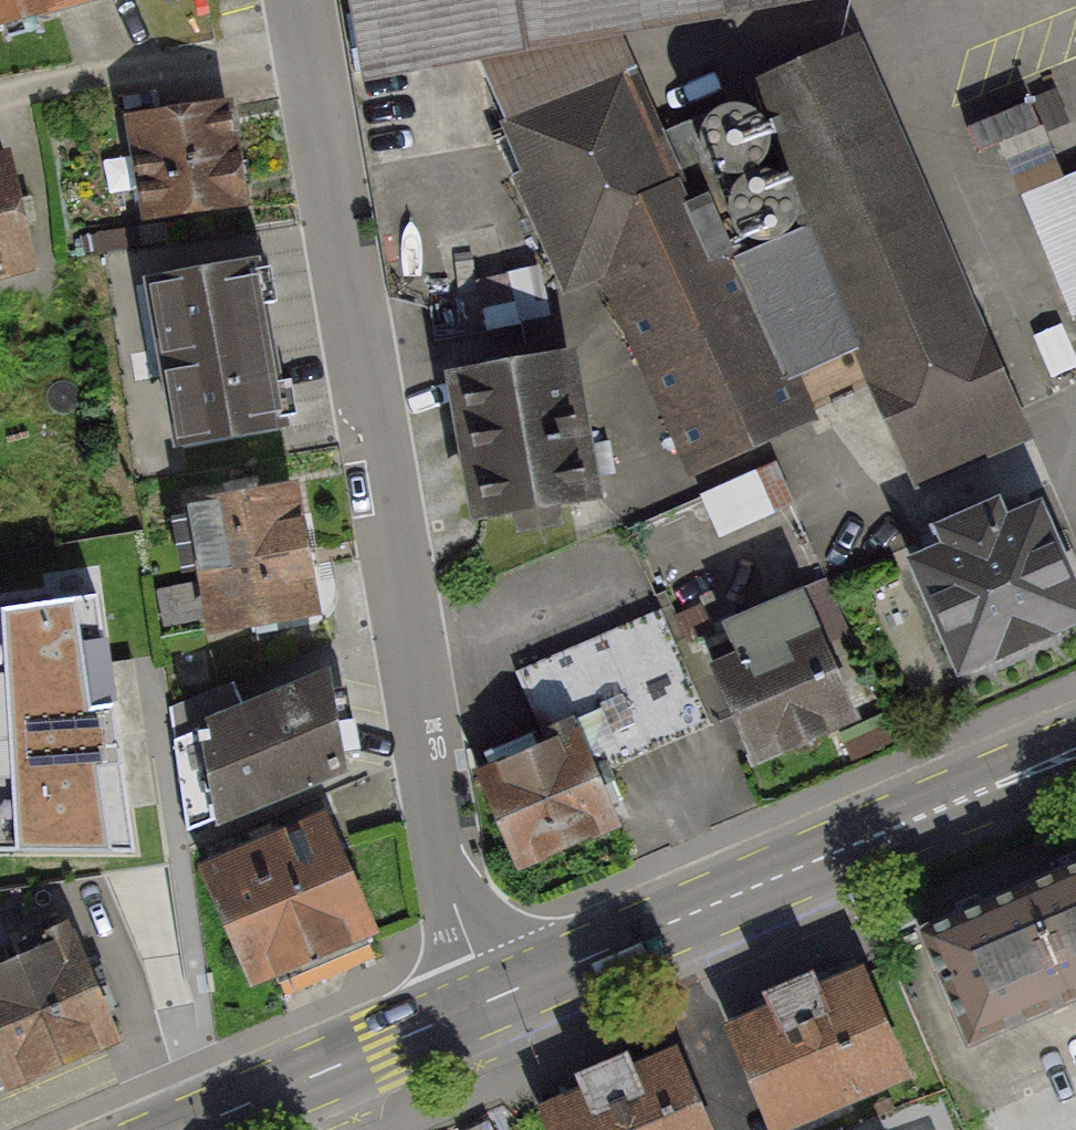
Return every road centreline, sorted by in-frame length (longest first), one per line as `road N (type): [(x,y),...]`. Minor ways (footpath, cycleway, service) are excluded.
road 1 (residential): [(290,0),(477,1004)]
road 2 (secondary): [(666,924),(1075,754)]
road 3 (secondary): [(168,1129),(477,1004)]
road 4 (residential): [(754,1129),(666,924)]
road 5 (secondary): [(477,1004),(666,924)]

